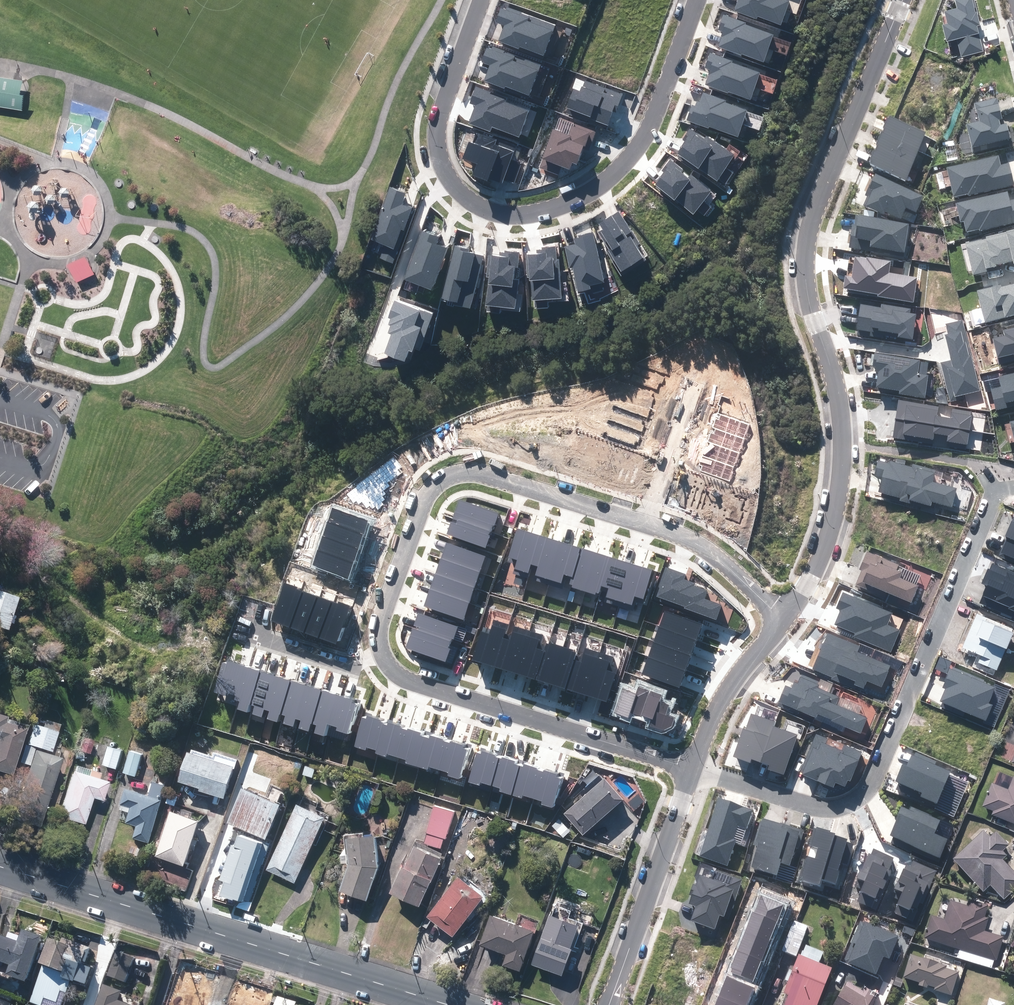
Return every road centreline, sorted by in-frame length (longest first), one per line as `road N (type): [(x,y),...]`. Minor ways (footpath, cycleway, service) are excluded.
road 1 (residential): [(781,620),(826,541),(841,467),(836,382),(807,288),(809,228),(902,0)]
road 2 (residential): [(697,0),(632,154),(581,198),(517,215),(461,194),(438,150),(442,113),(482,0)]
road 3 (residential): [(692,767),(814,807),(862,794),(995,489)]
road 4 (secondary): [(448,1004),(0,867)]
road 5 (residential): [(384,657),(383,623),(424,501),(443,480),(484,475),(645,522)]
road 6 (residential): [(692,767),(414,682),(384,657)]
road 7 (residential): [(611,1004),(692,767)]
road 8 (residential): [(692,767),(727,691),(781,620)]
road 9 (residential): [(645,522),(713,553),(781,620)]
road 10 (residential): [(242,630),(349,662),(384,657)]
road 11 (residential): [(645,522),(693,384)]

